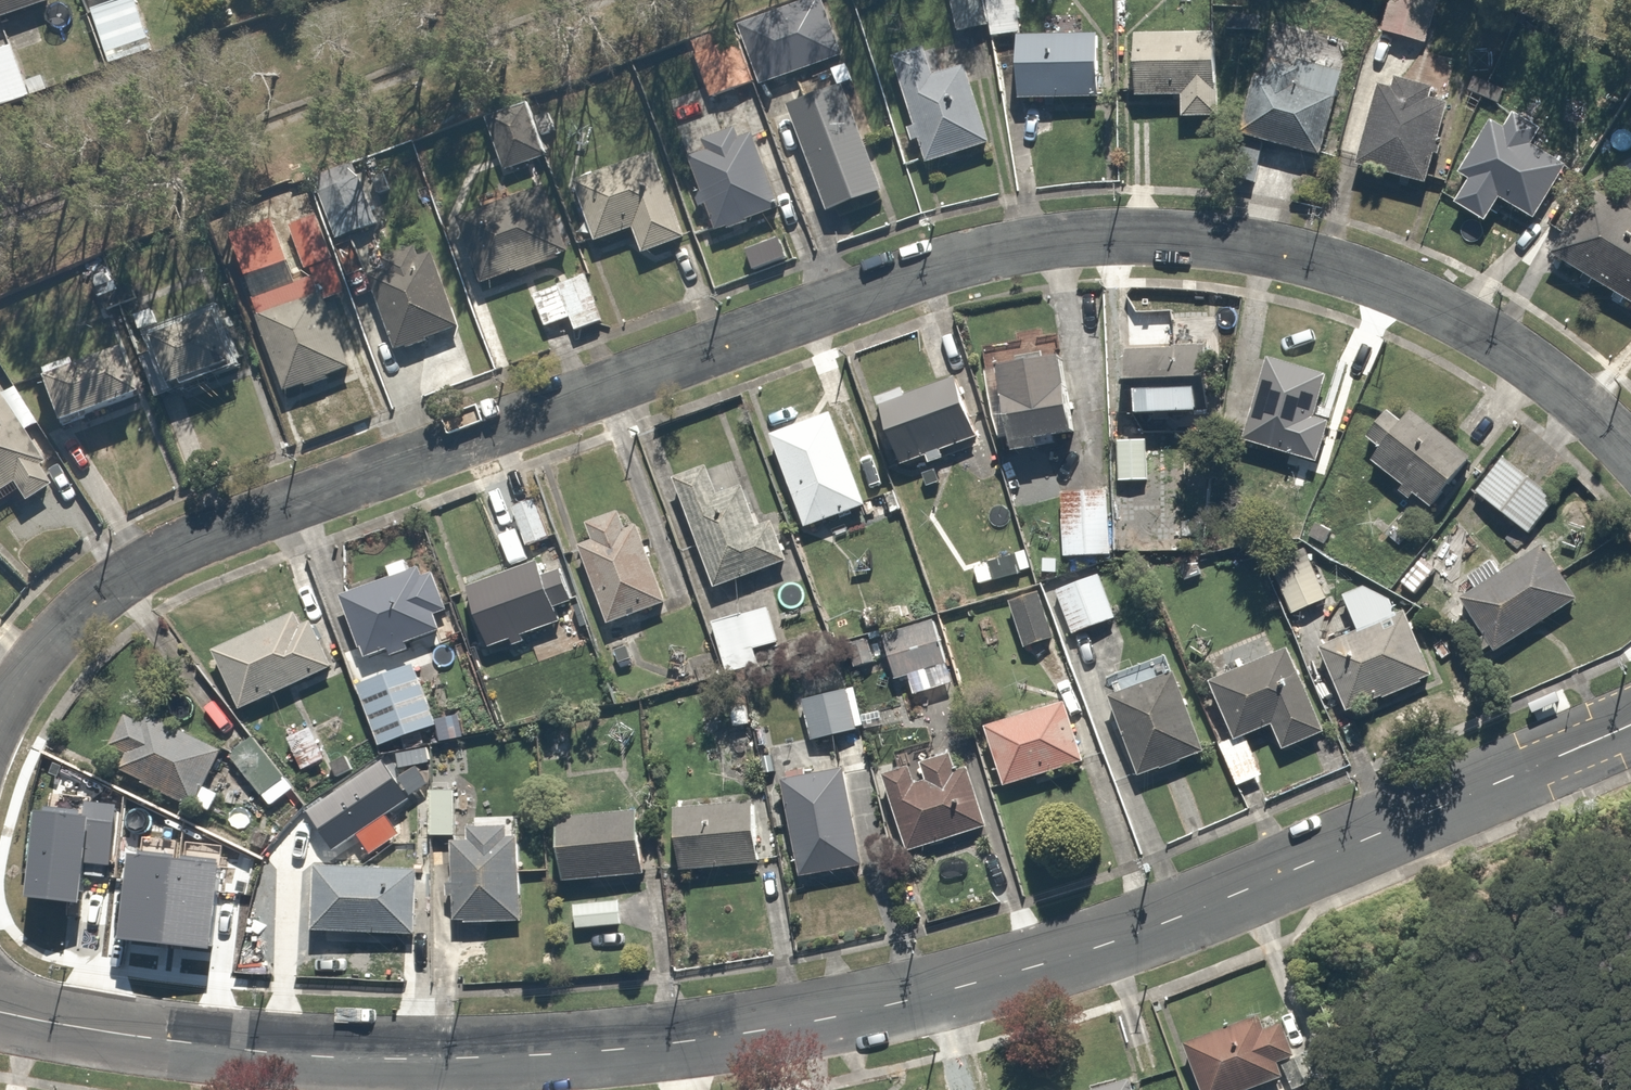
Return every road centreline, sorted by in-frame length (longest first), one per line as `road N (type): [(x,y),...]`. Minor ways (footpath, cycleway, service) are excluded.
road 1 (residential): [(0,712),(90,605),(150,560),(933,266),(1022,248),(1103,237),(1189,239),(1364,274),(1521,359),(1630,456)]
road 2 (residential): [(1630,725),(1175,920),(897,1005),(759,1032),(620,1050),(395,1060),(253,1052),(0,1013)]

